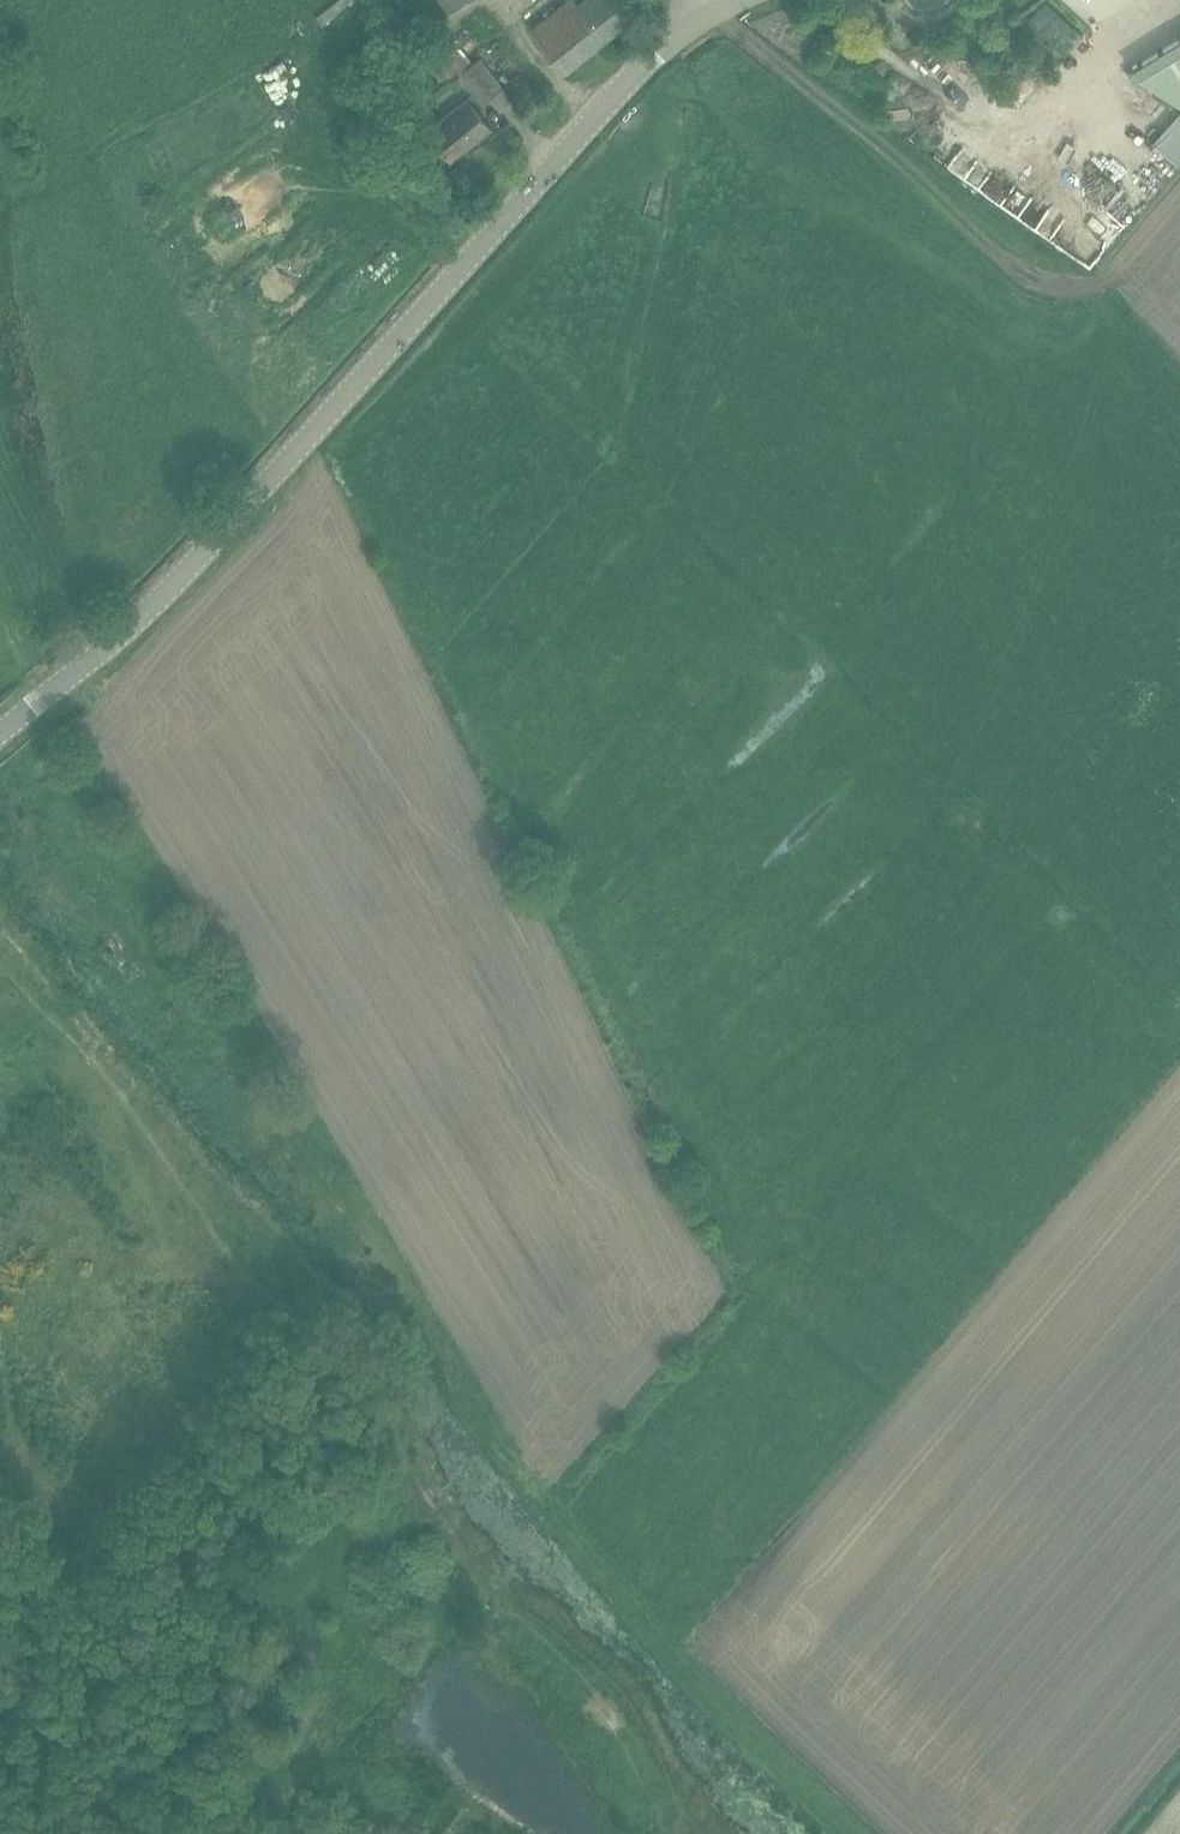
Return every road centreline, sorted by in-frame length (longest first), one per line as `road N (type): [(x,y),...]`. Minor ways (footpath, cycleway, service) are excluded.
road 1 (tertiary): [(0,726),(105,645),(556,149),(709,0)]
road 2 (track): [(0,1538),(39,1576),(193,1777)]

